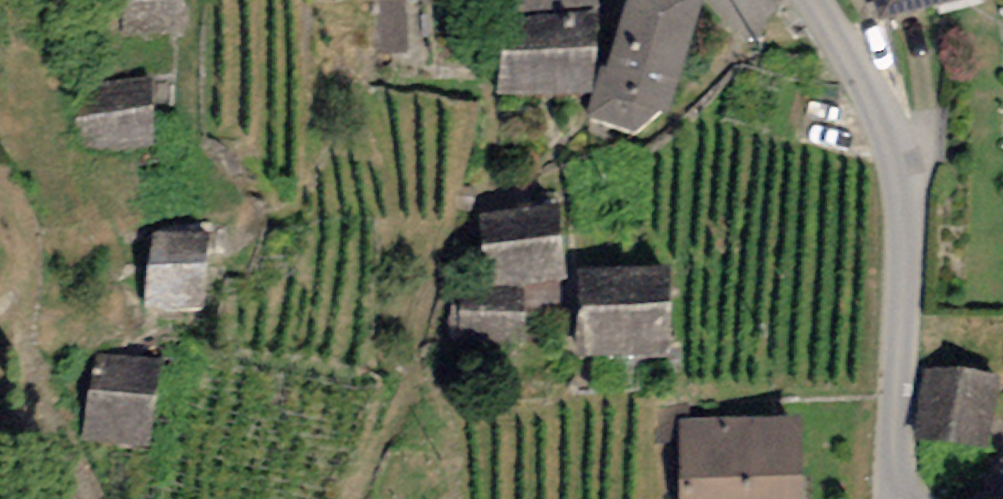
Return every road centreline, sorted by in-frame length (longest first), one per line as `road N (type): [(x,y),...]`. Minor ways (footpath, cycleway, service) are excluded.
road 1 (unclassified): [(901,498),(899,171),(868,89),(813,0)]

